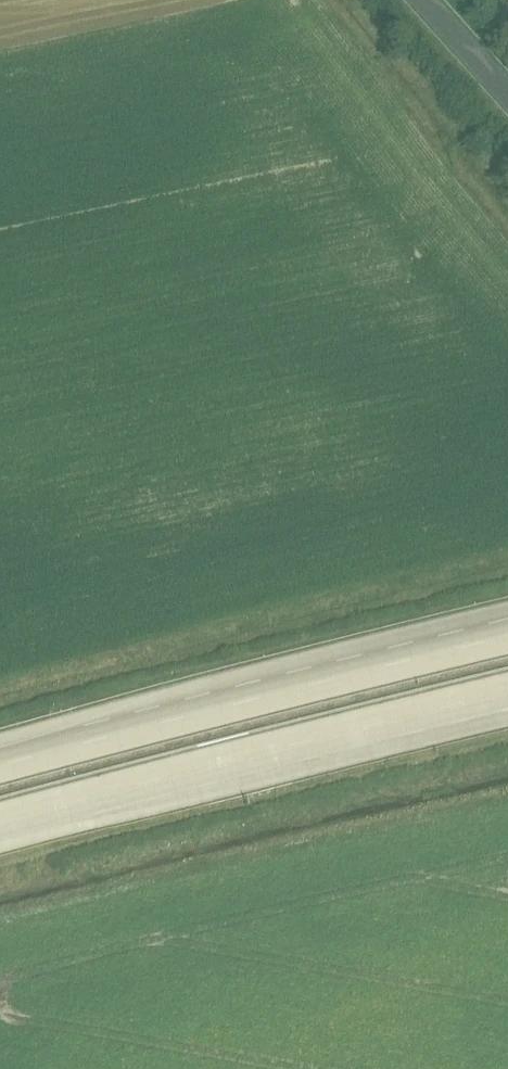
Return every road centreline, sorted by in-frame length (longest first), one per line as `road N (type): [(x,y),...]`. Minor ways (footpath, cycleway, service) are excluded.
road 1 (motorway): [(507,626),(0,758)]
road 2 (motorway): [(0,832),(507,700)]
road 3 (unclassified): [(422,0),(507,97)]

